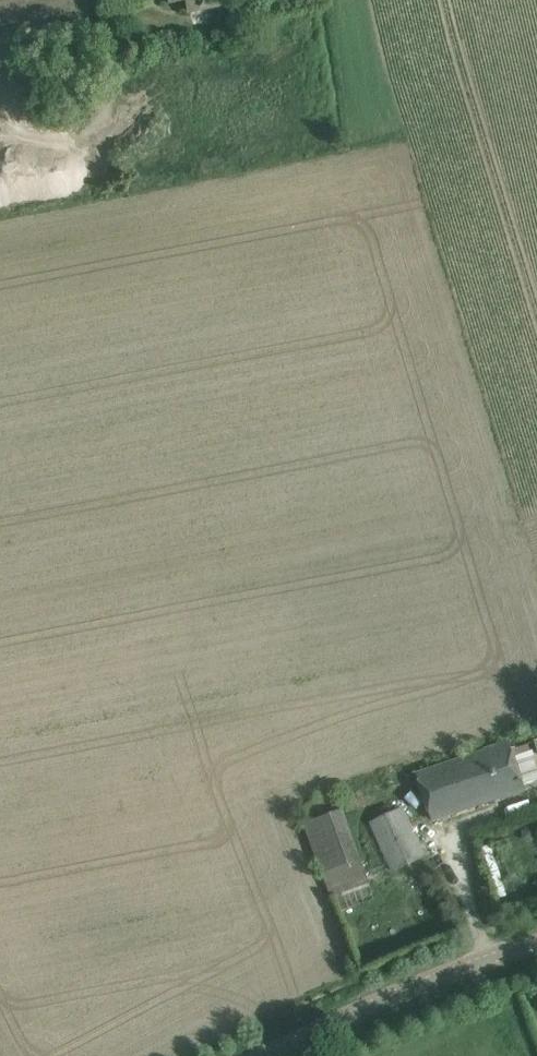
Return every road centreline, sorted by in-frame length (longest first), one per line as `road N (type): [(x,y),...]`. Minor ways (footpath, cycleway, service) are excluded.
road 1 (unclassified): [(248,1055),(536,952)]

